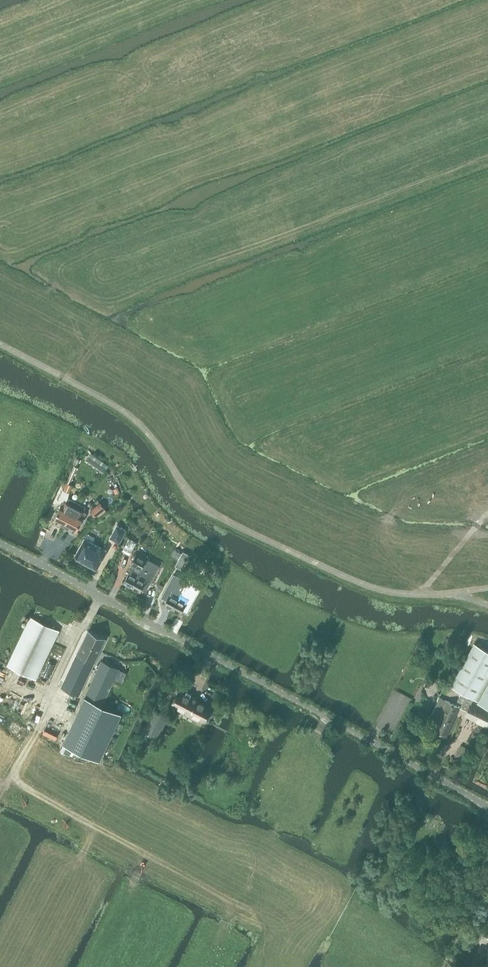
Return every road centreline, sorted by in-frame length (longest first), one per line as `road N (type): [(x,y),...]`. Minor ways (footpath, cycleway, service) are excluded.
road 1 (unclassified): [(487,804),(0,544)]
road 2 (unclassified): [(420,595),(353,580),(214,514),(136,421),(0,344)]
road 3 (track): [(178,840),(359,942)]
road 4 (track): [(250,877),(325,716)]

